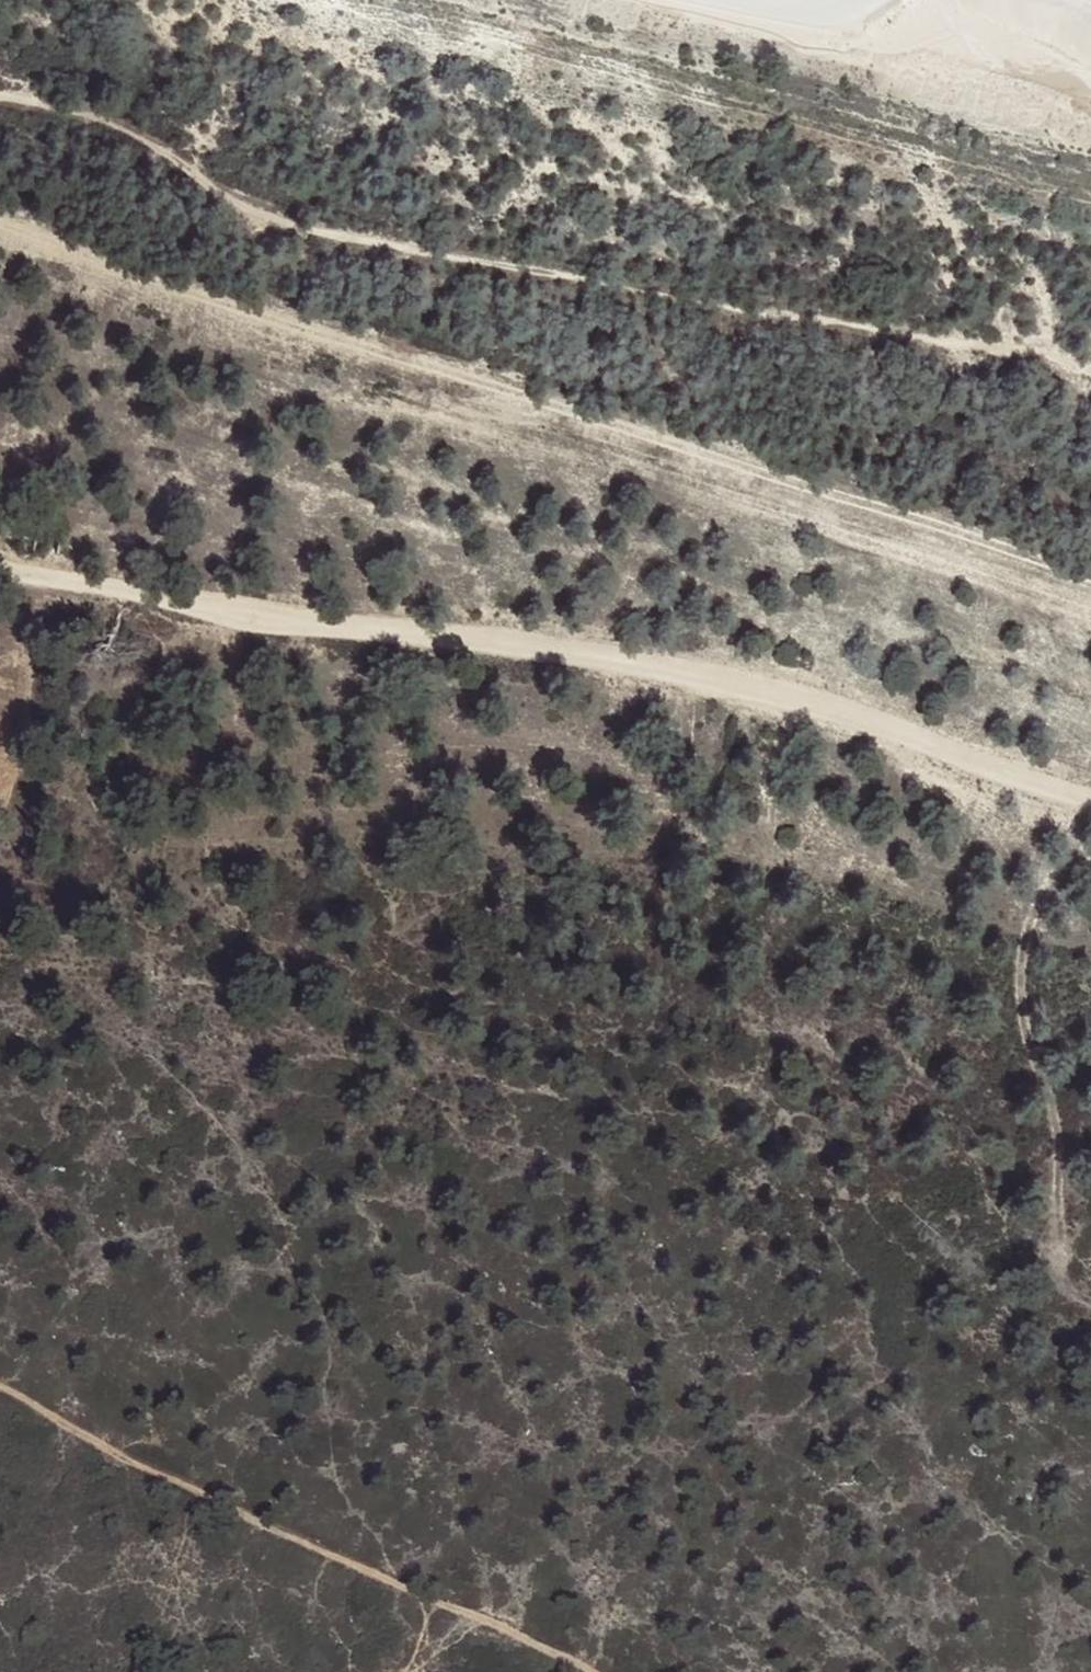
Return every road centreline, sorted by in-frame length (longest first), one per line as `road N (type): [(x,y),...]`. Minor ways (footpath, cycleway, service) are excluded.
road 1 (track): [(0,216),(709,460),(1090,575)]
road 2 (track): [(0,568),(269,621),(618,647),(1090,784)]
road 3 (track): [(593,1671),(303,1545),(0,1392)]

